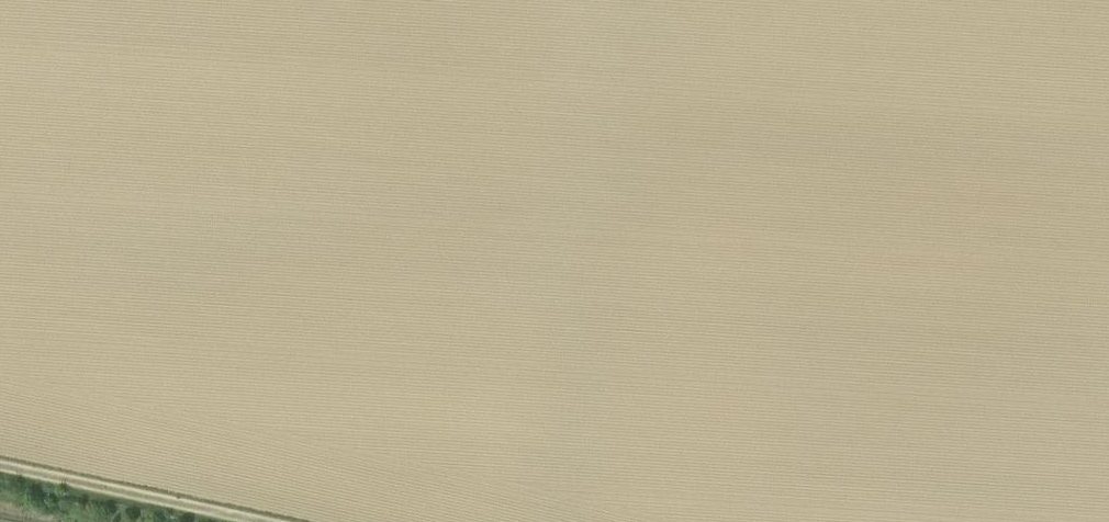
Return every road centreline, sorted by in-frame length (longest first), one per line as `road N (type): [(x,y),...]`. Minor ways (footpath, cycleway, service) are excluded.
road 1 (track): [(0,474),(219,521)]

